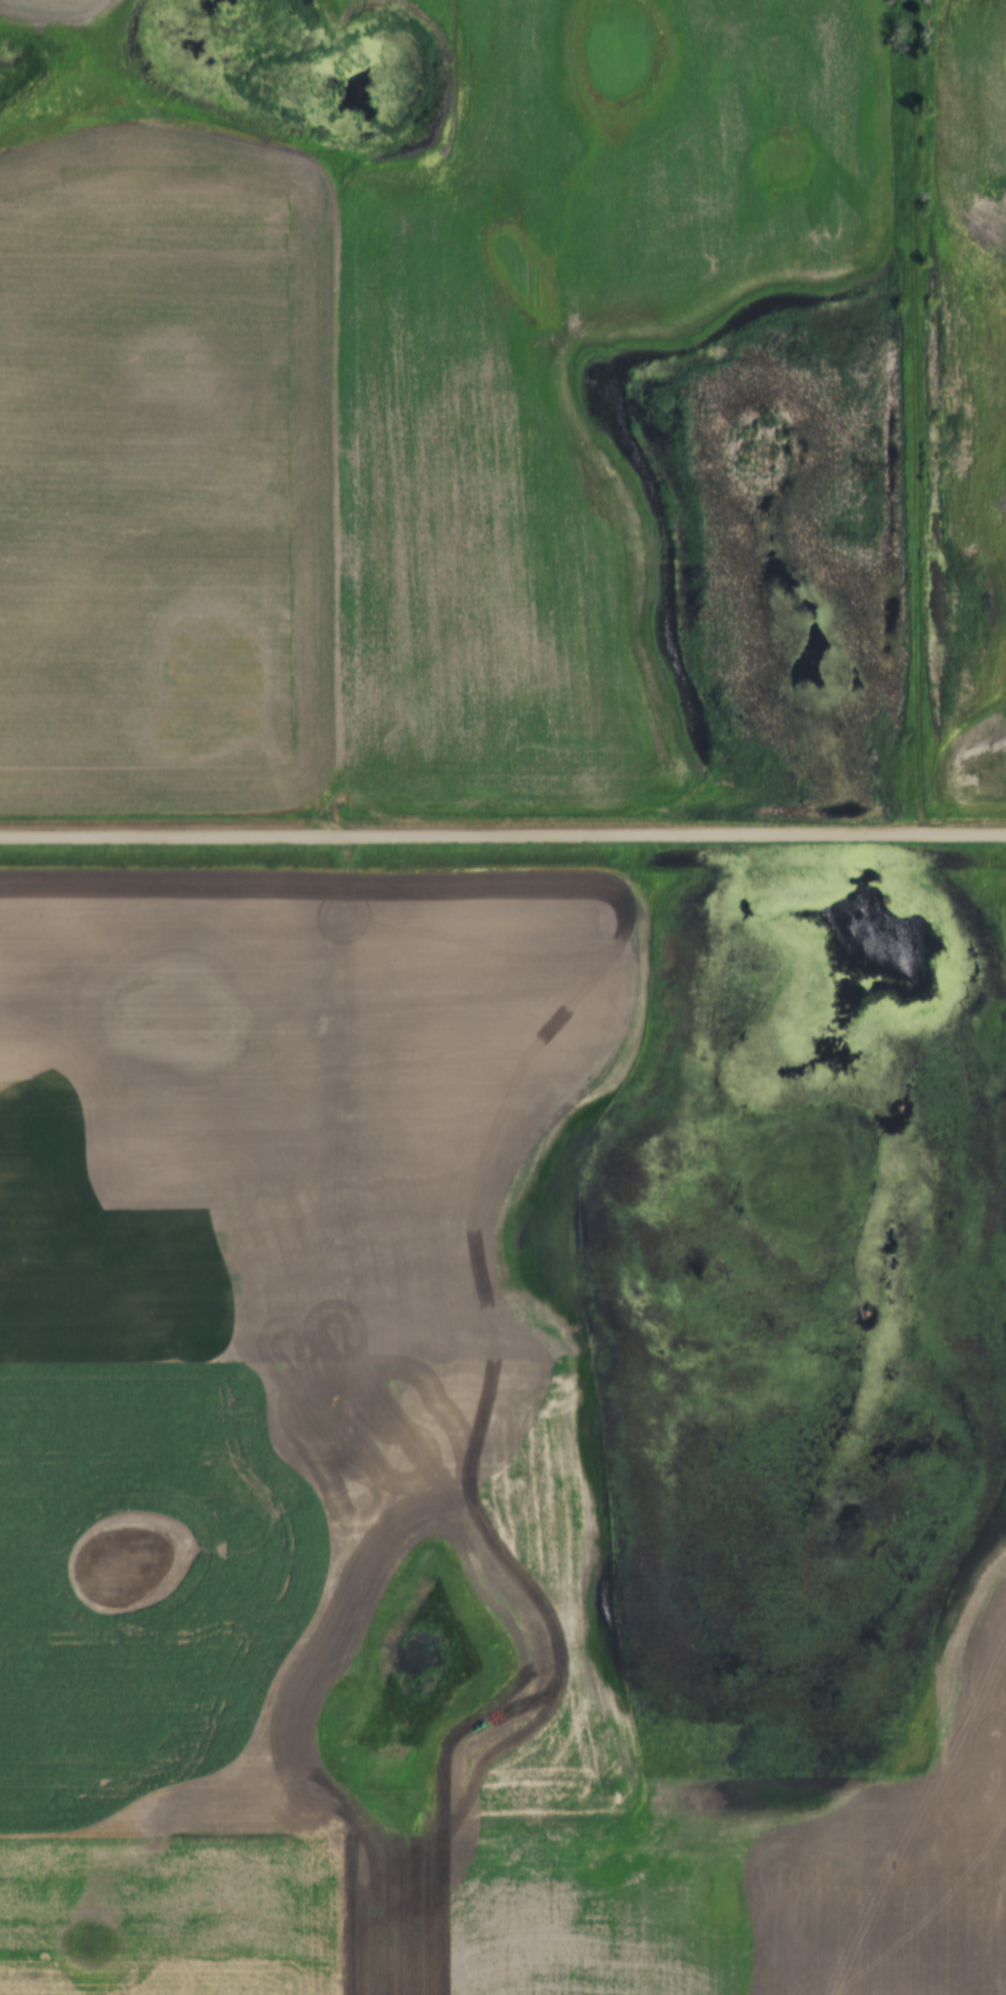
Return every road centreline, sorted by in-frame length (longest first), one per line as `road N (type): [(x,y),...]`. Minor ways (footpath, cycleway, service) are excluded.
road 1 (residential): [(0,837),(1005,833)]
road 2 (track): [(907,0),(922,833)]

